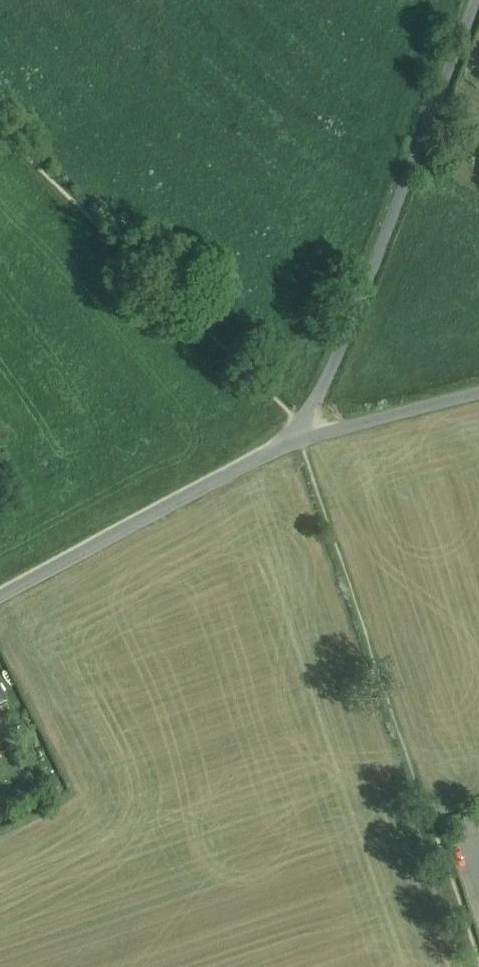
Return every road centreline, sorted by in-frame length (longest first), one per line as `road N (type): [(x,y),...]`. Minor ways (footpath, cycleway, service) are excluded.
road 1 (track): [(303,439),(477,966)]
road 2 (unclassified): [(476,0),(303,439)]
road 3 (track): [(0,126),(306,422)]
road 4 (unclassified): [(0,601),(303,439)]
road 5 (residential): [(303,439),(478,396)]

